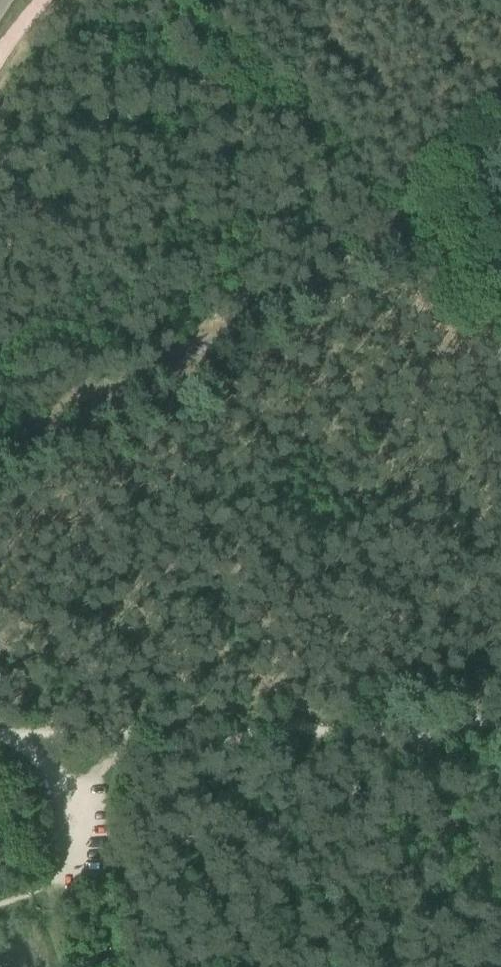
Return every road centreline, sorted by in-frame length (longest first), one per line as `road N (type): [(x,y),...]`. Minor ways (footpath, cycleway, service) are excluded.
road 1 (track): [(0,458),(417,223),(500,131)]
road 2 (track): [(500,723),(19,736)]
road 3 (track): [(171,0),(379,205),(417,223)]
road 4 (track): [(19,736),(71,788),(78,832),(55,880)]

